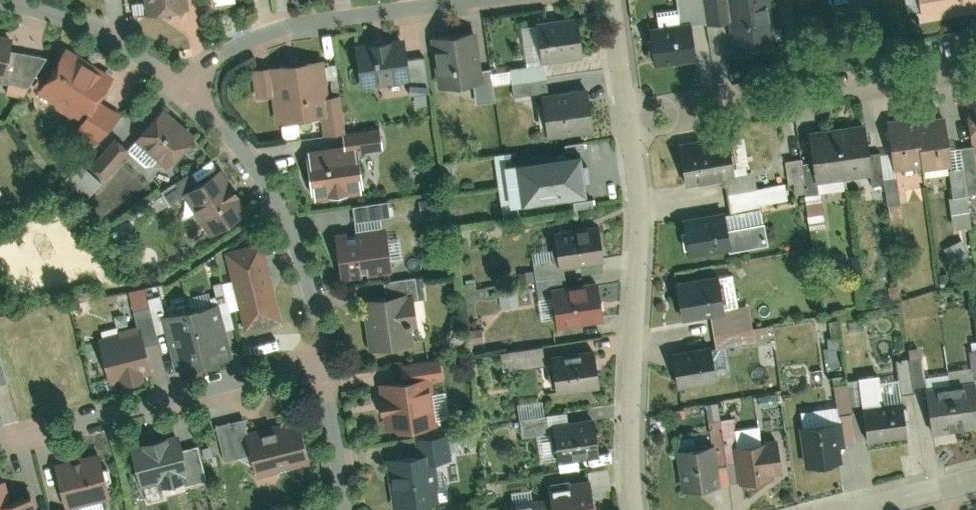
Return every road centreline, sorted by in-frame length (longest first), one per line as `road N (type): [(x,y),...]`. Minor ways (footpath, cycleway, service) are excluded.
road 1 (residential): [(629,118),(642,204),(635,509)]
road 2 (residential): [(629,118),(892,82),(975,62)]
road 3 (residential): [(0,441),(320,358)]
road 4 (residential): [(193,88),(280,209),(303,261),(320,358)]
road 5 (residential): [(193,88),(211,63),(275,30),(466,0)]
road 6 (residential): [(0,2),(93,30),(193,88)]
road 7 (residential): [(320,358),(345,509)]
road 8 (residential): [(858,509),(975,479)]

